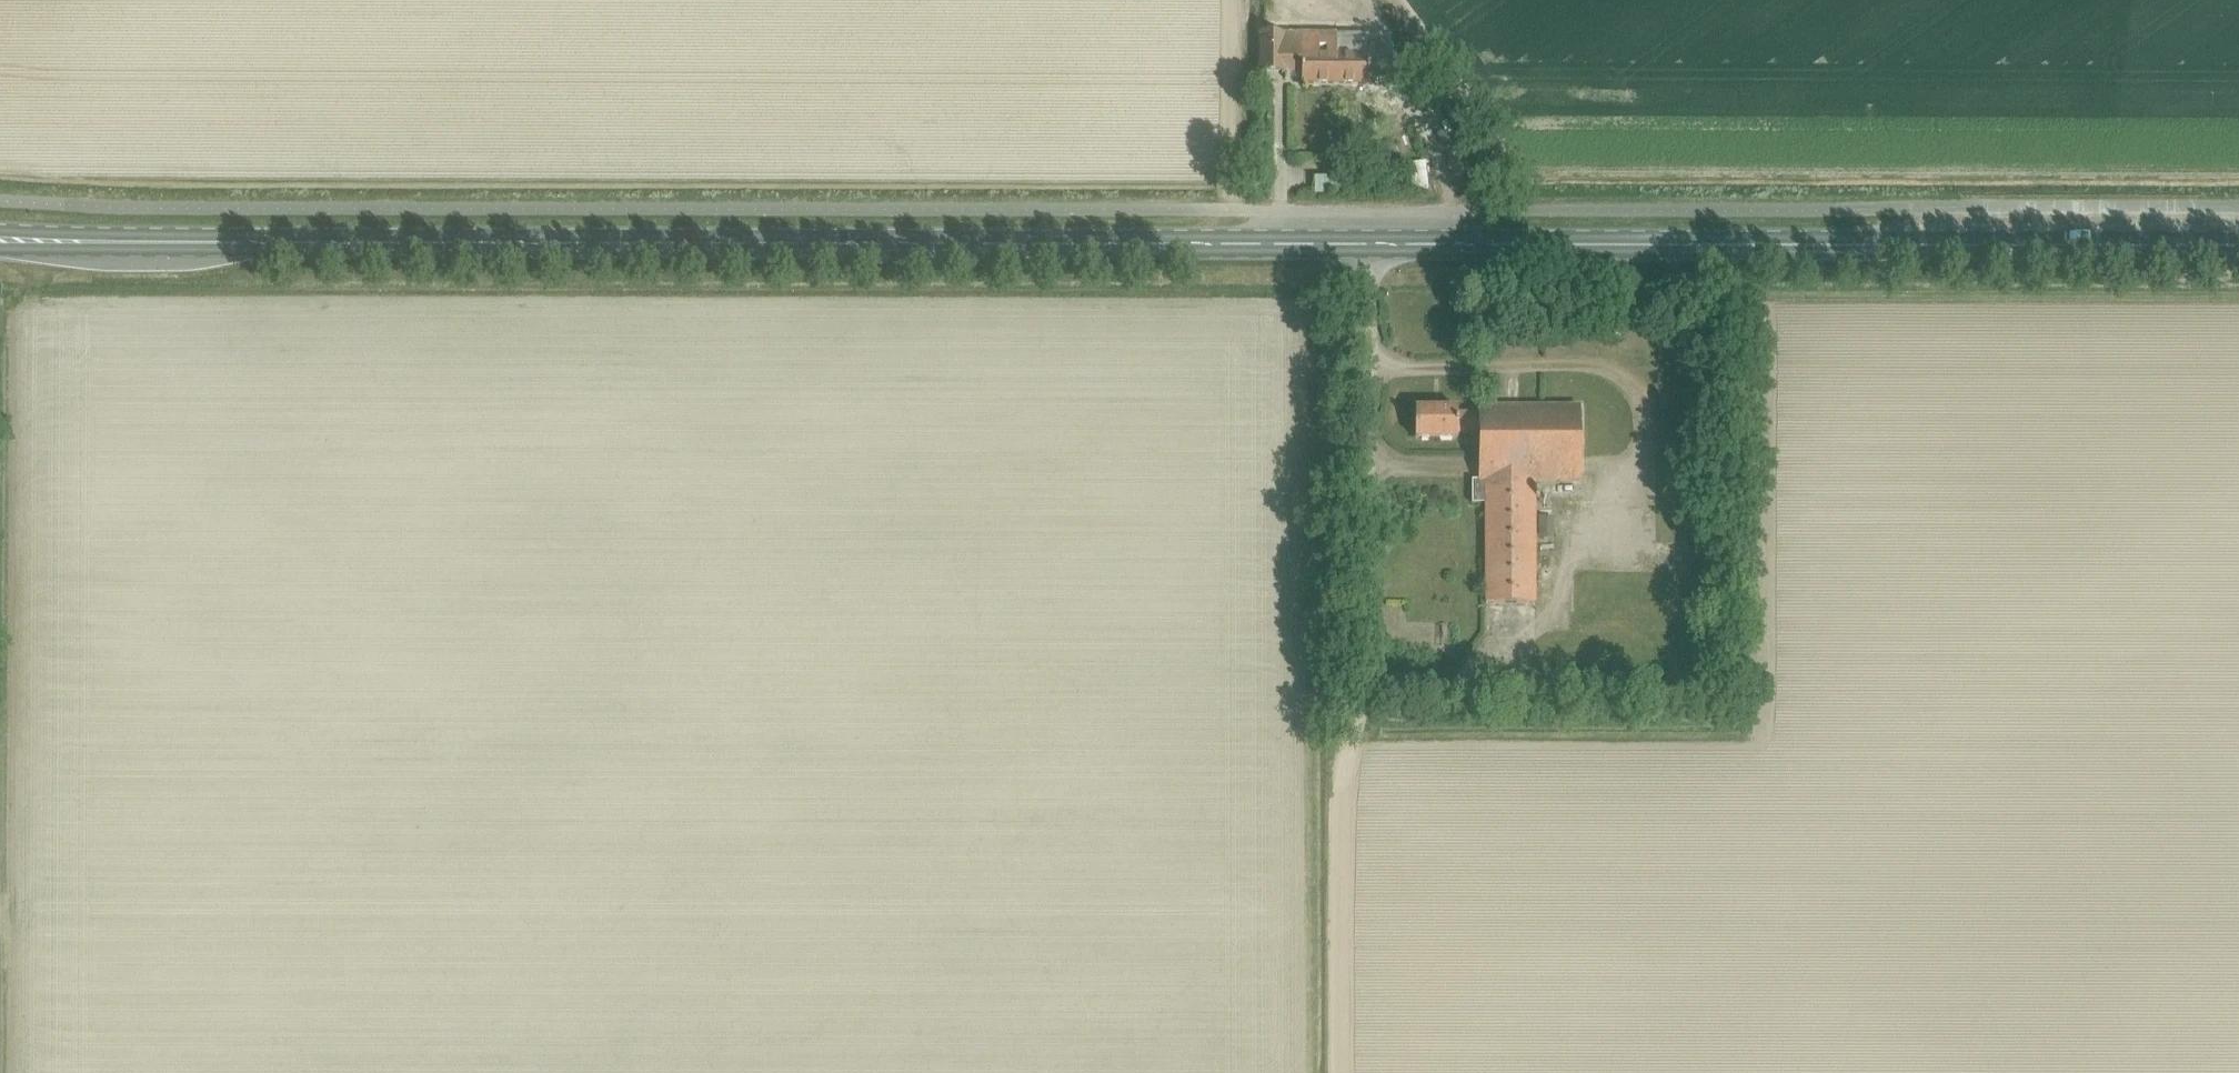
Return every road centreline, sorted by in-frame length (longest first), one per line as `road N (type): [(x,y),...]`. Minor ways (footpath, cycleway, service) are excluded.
road 1 (primary): [(2238,245),(104,242)]

